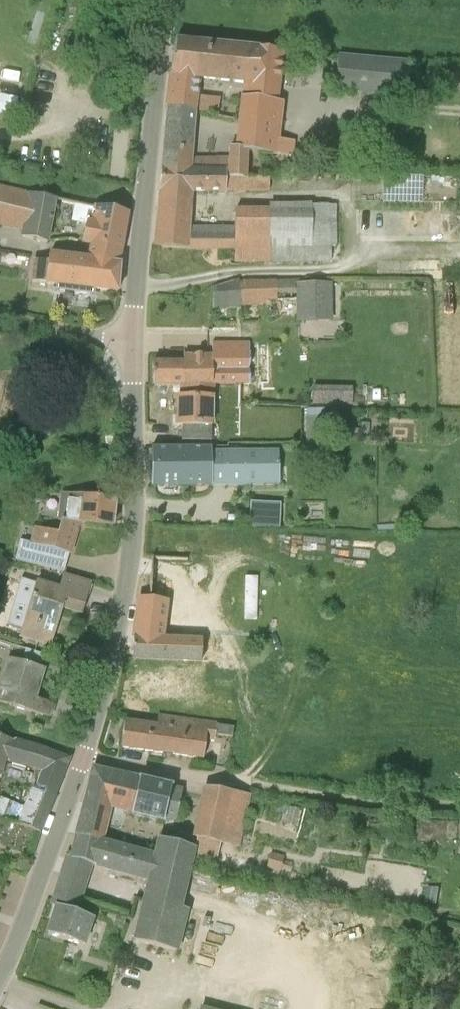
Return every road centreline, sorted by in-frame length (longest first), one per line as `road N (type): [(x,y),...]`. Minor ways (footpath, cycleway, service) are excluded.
road 1 (tertiary): [(84,756),(133,540),(132,339)]
road 2 (tertiary): [(132,339),(165,0)]
road 3 (track): [(220,779),(459,805)]
road 4 (tertiary): [(0,976),(84,756)]
road 5 (residential): [(84,756),(220,779)]
road 6 (unclassified): [(132,339),(0,317)]

